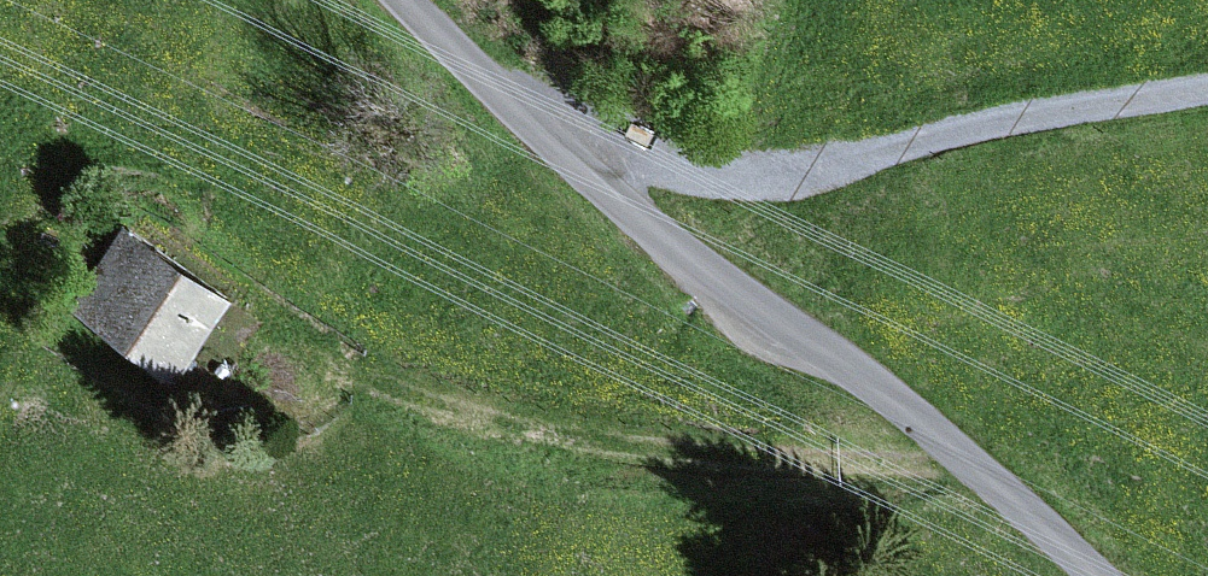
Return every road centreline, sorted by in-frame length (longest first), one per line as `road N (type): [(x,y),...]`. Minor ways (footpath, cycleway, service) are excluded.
road 1 (unclassified): [(408,0),(571,160),(885,393),(1091,575)]
road 2 (track): [(954,450),(936,460),(764,460),(569,435),(258,339)]

